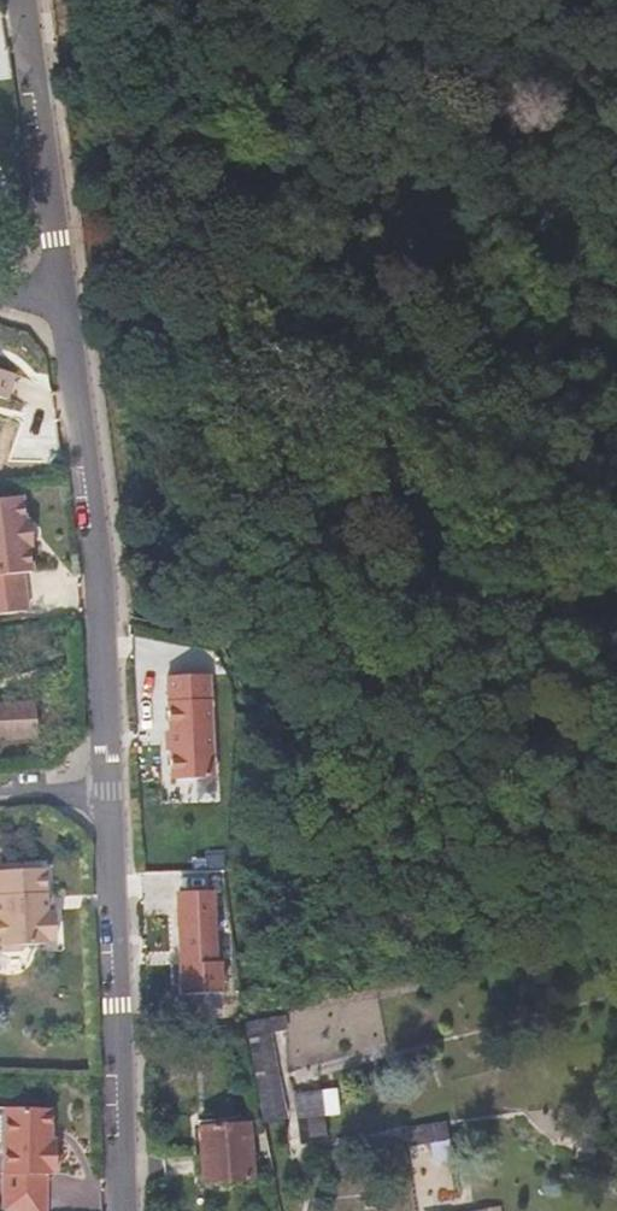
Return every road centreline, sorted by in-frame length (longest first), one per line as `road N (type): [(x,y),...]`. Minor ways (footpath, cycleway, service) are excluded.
road 1 (residential): [(114,787),(67,306)]
road 2 (residential): [(113,1210),(114,787)]
road 3 (residential): [(67,306),(19,0)]

